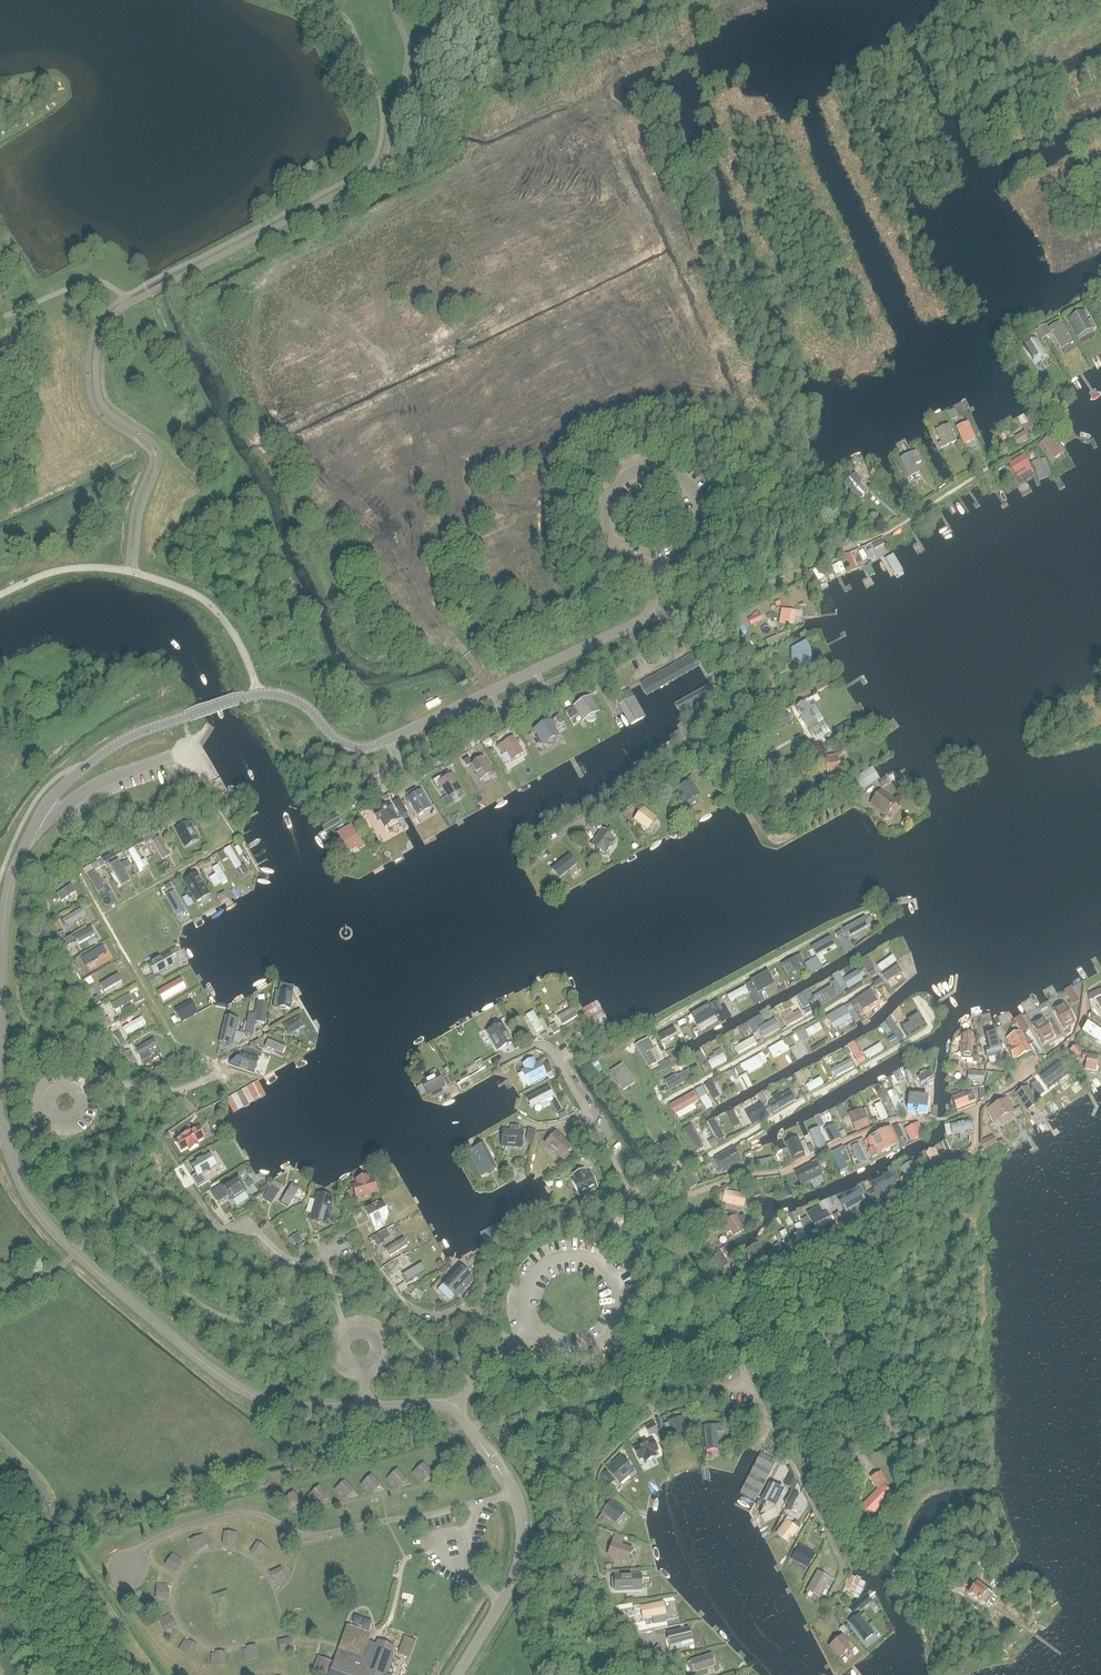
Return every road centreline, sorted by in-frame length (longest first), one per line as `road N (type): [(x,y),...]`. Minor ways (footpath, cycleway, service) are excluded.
road 1 (unclassified): [(455,1674),(509,1590),(522,1546),(512,1491),(465,1425)]

